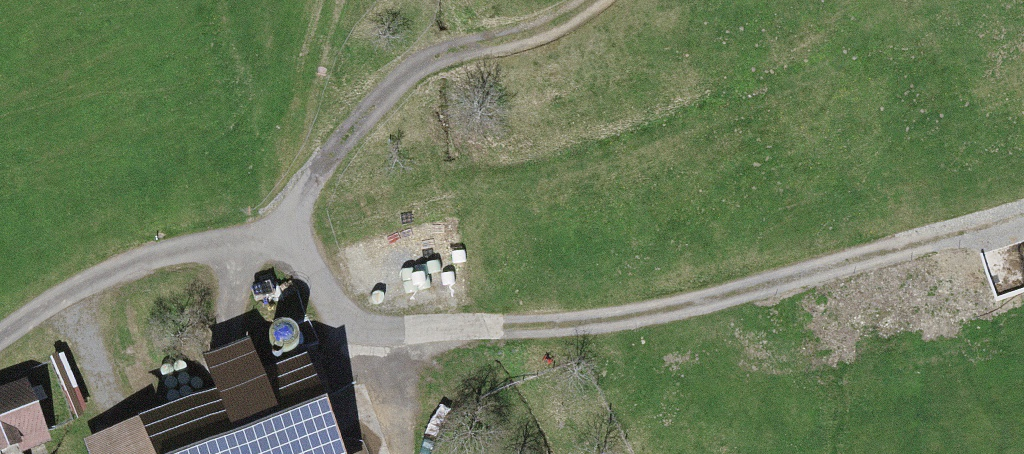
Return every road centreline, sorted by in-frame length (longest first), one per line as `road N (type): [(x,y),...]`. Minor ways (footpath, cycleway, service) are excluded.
road 1 (track): [(0,349),(233,232),(313,265),(373,342),(845,290),(1023,225)]
road 2 (track): [(273,248),(421,65),(546,41),(604,0)]

